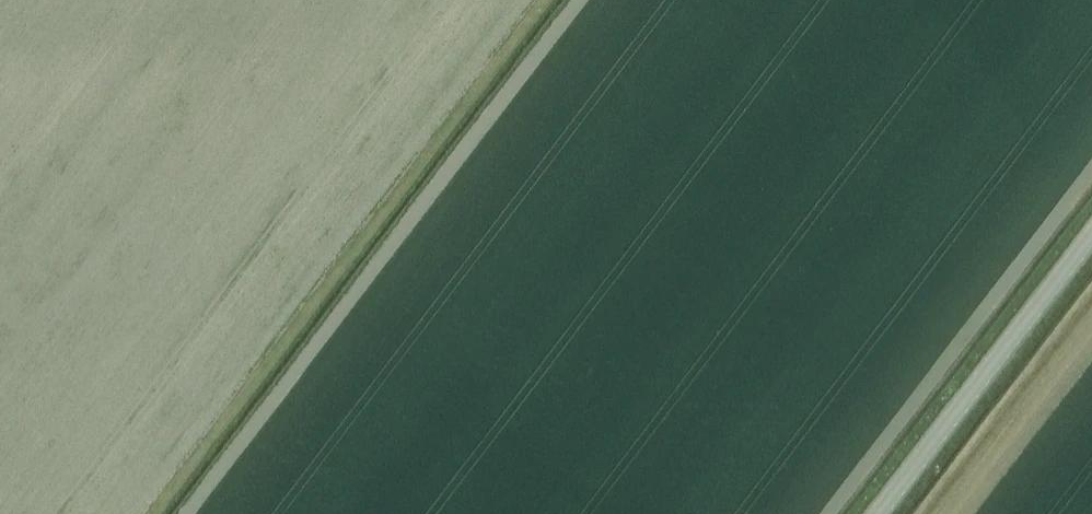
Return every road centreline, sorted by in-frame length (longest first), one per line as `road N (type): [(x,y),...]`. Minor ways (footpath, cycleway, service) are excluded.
road 1 (tertiary): [(878,513),(1091,235)]

